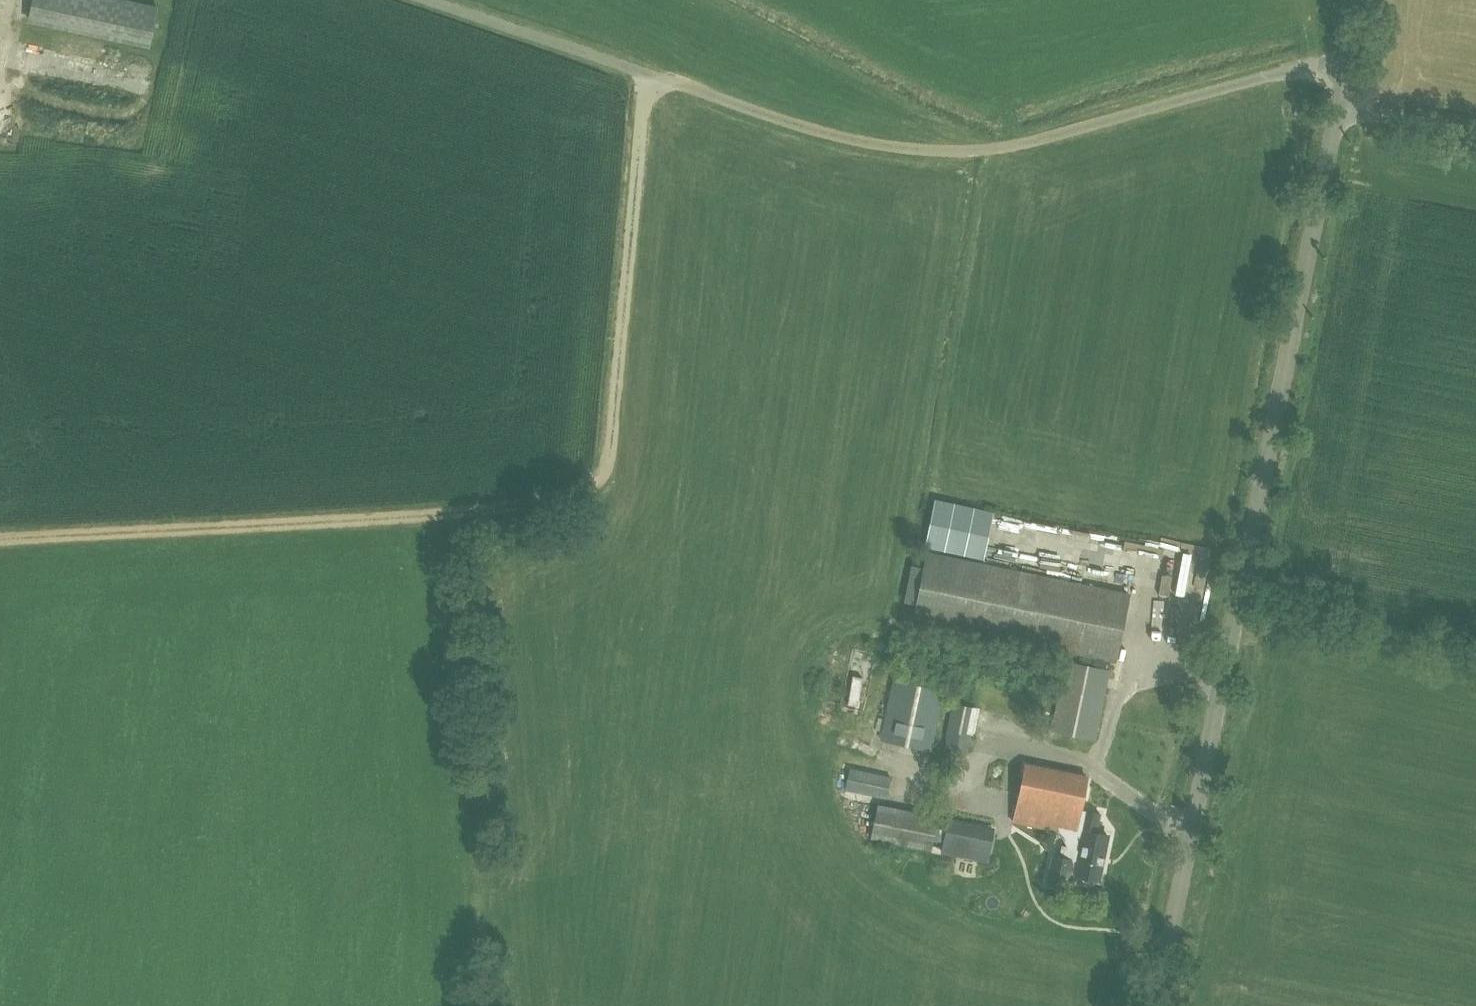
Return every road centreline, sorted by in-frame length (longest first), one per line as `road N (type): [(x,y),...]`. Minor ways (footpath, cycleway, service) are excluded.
road 1 (unclassified): [(1342,75),(1293,72),(980,160),(876,157),(402,0)]
road 2 (unclassified): [(1161,1005),(1342,75)]
road 3 (track): [(1475,140),(1335,116)]

